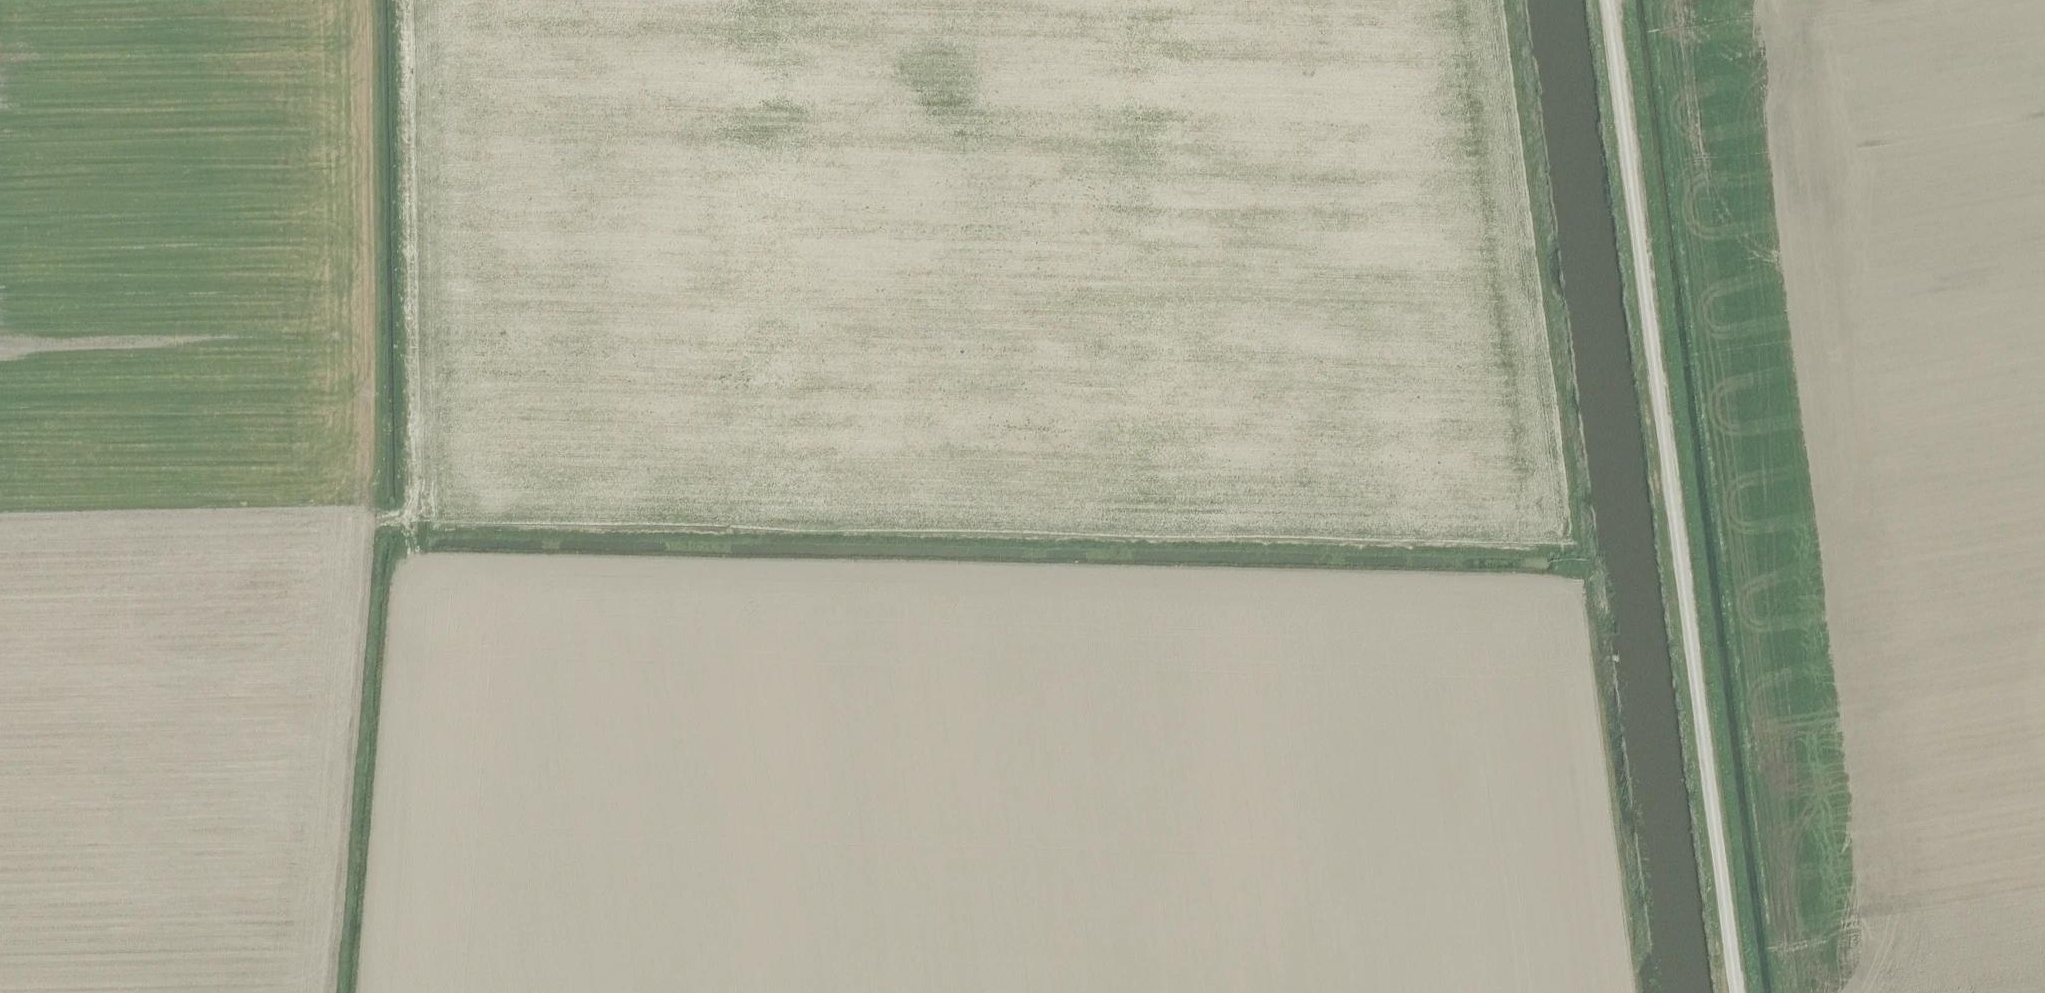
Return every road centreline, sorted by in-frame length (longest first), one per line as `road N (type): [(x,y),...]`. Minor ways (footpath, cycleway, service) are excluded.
road 1 (unclassified): [(1737,992),(1606,0)]

